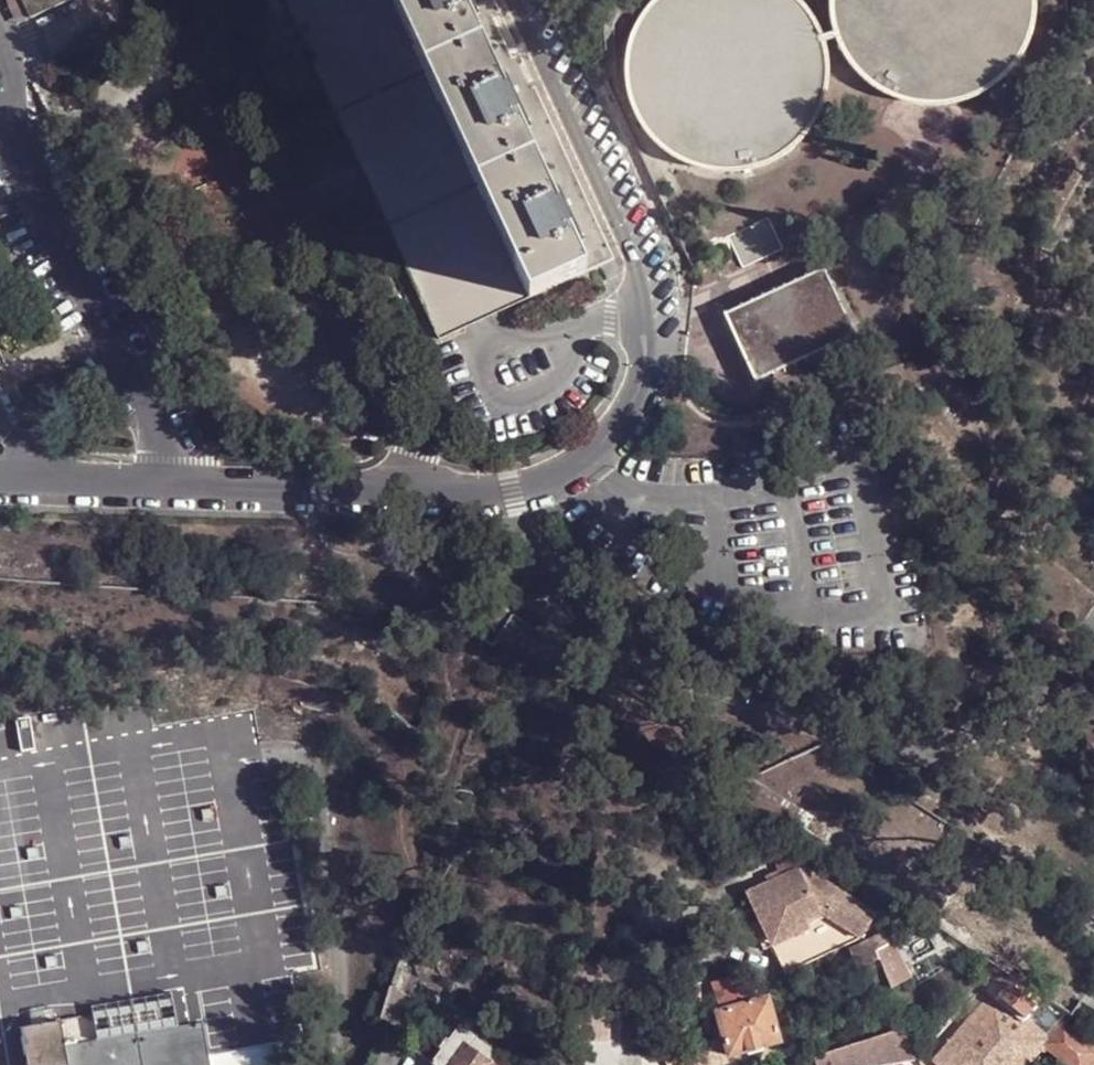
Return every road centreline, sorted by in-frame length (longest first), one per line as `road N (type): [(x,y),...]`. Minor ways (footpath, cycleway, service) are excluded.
road 1 (residential): [(521,0),(635,261),(645,335),(639,397),(619,434),(583,466),(512,496),(199,489)]
road 2 (residential): [(199,489),(48,237),(14,136),(20,93)]
road 3 (residential): [(199,489),(69,484)]

